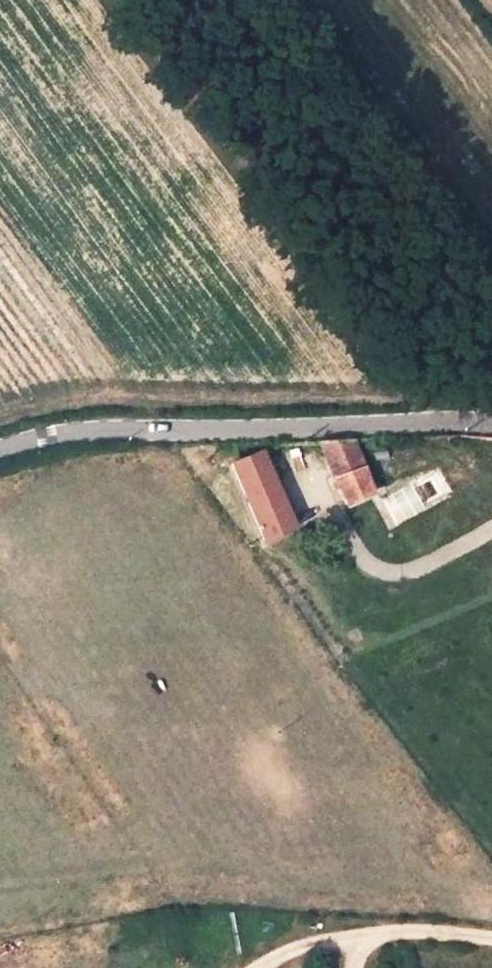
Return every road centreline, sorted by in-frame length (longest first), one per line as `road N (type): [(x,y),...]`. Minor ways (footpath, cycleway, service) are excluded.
road 1 (unclassified): [(0,449),(38,437),(491,427)]
road 2 (track): [(262,967),(342,937),(427,930),(491,938)]

